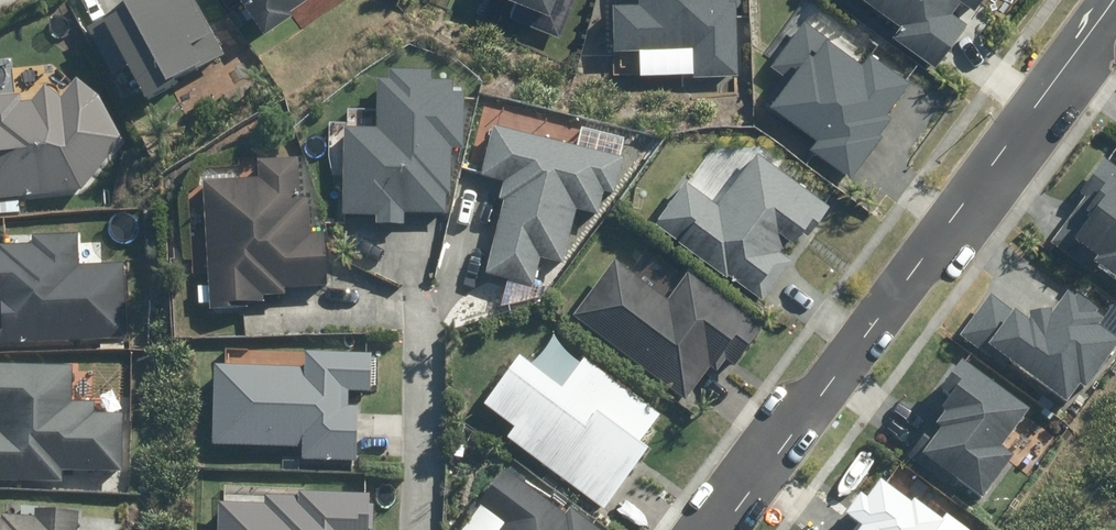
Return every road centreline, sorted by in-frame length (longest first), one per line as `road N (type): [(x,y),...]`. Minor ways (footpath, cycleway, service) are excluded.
road 1 (residential): [(720,529),(1114,0)]

